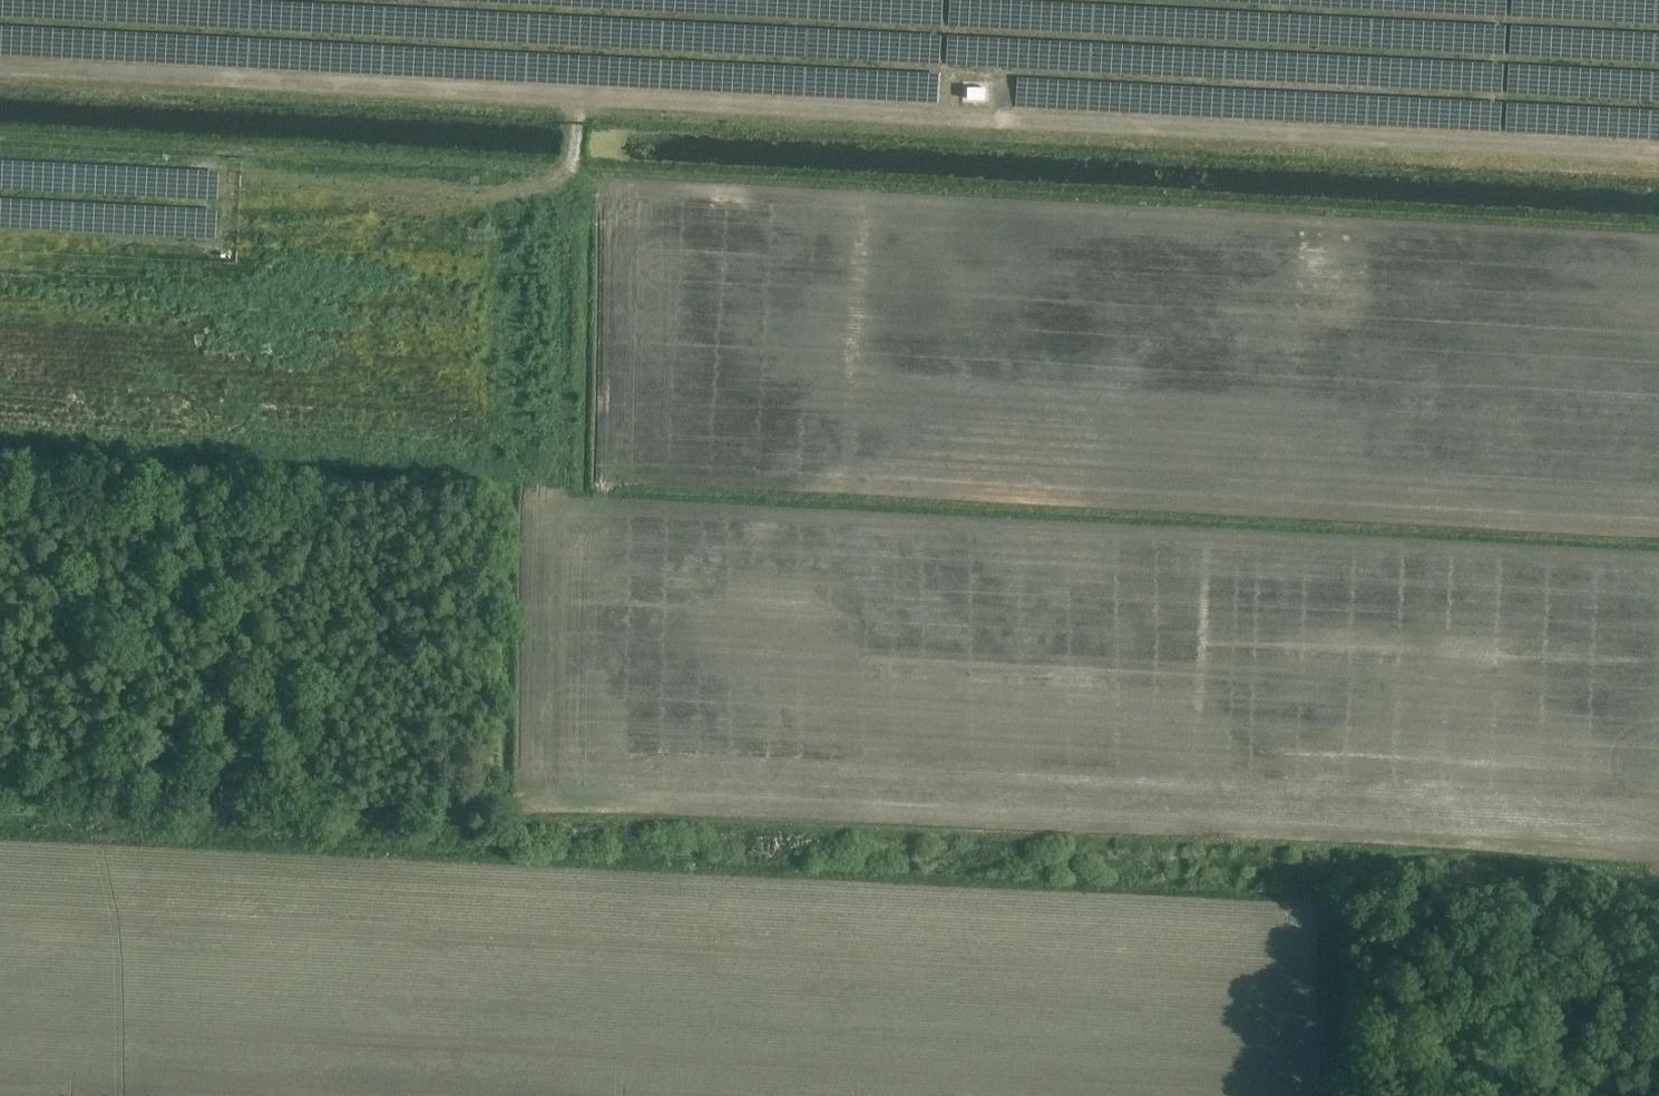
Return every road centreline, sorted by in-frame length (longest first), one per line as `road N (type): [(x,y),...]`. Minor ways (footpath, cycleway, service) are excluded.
road 1 (track): [(1643,1095),(1591,1069),(1466,1054),(1360,1060)]

